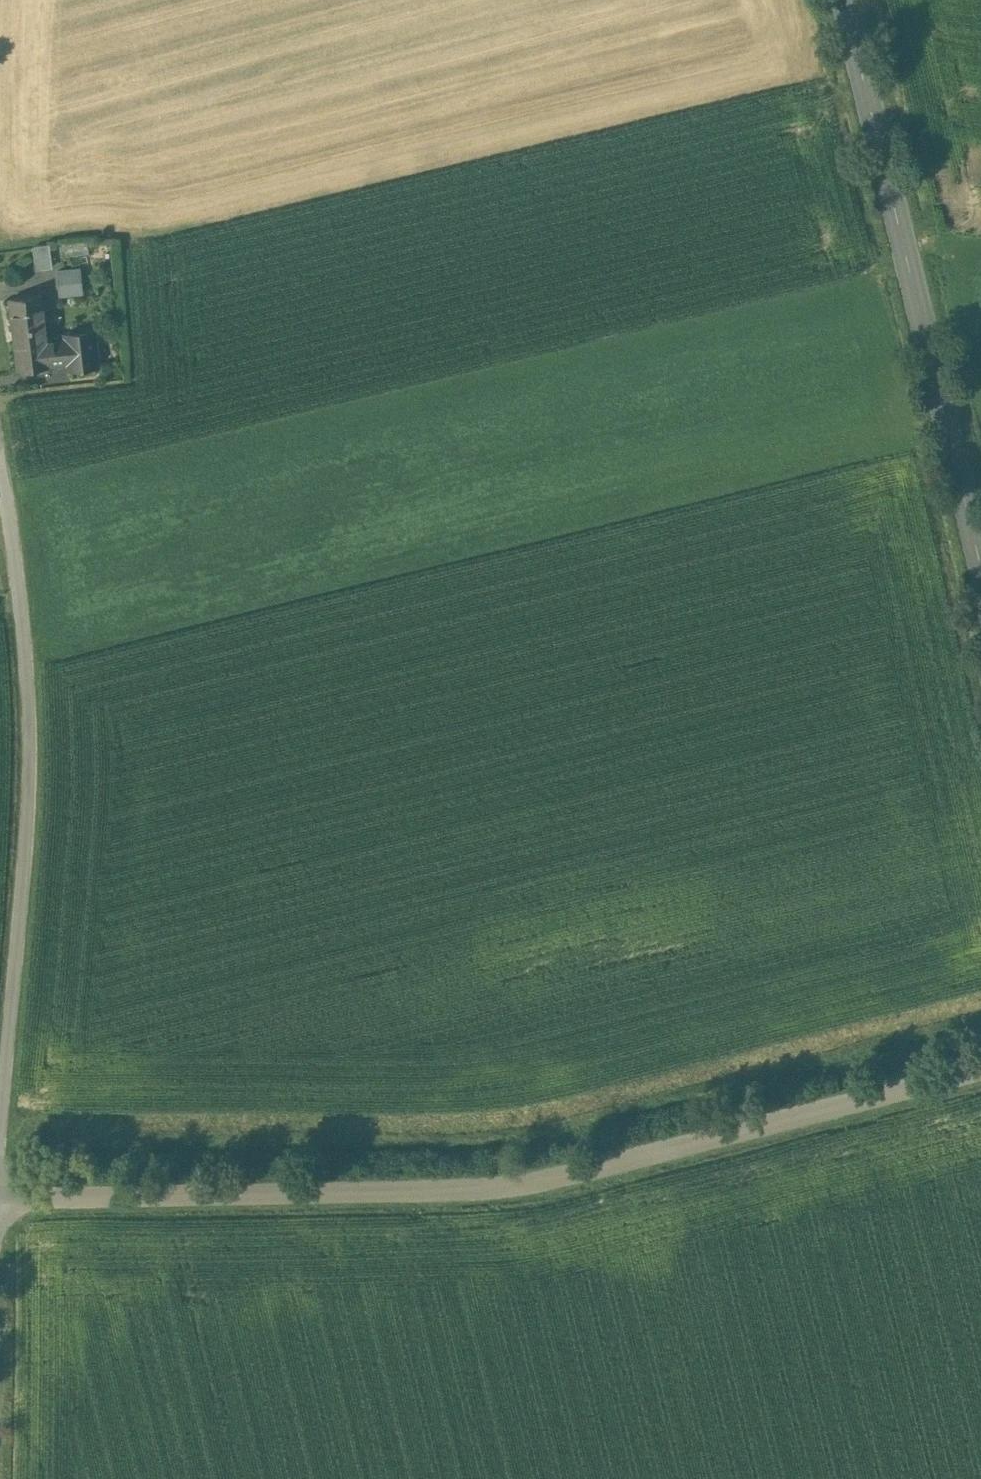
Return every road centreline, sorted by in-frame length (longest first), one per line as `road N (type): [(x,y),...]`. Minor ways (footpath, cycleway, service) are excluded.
road 1 (unclassified): [(980,1069),(496,1190),(0,1194)]
road 2 (unclassified): [(0,1129),(31,749),(0,479)]
road 3 (secondary): [(844,0),(980,568)]

